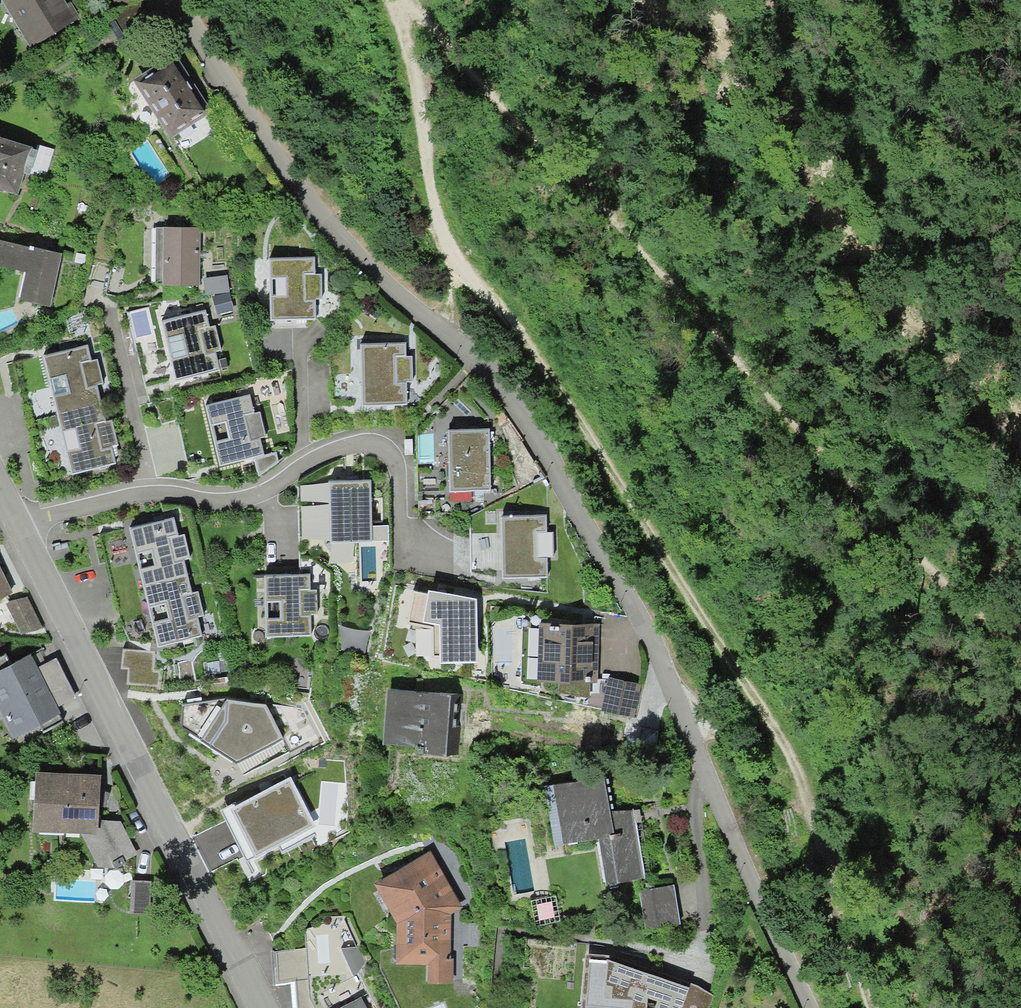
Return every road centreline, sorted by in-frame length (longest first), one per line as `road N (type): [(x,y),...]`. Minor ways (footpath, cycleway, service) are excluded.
road 1 (residential): [(810,1007),(682,704),(556,474),(502,392),(371,270),(297,180),(182,0)]
road 2 (track): [(872,1007),(816,813),(774,726),(526,337),(446,243),(430,196),(403,0)]
road 3 (track): [(408,5),(576,176),(814,448),(1020,646)]
road 4 (residential): [(15,527),(256,1007)]
road 5 (residential): [(147,490),(224,502),(255,494),(316,446)]
road 6 (residential): [(316,446),(378,442),(427,544)]
road 7 (residential): [(147,490),(115,319)]
road 8 (residential): [(15,527),(147,490)]

